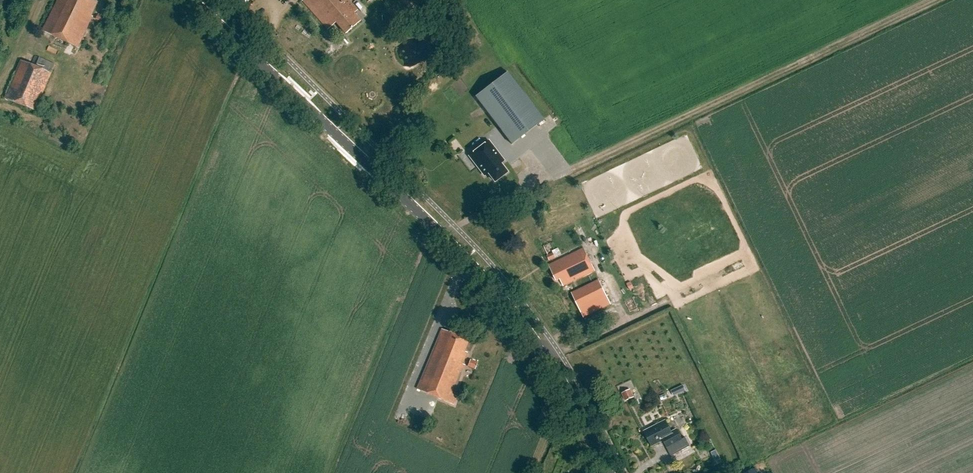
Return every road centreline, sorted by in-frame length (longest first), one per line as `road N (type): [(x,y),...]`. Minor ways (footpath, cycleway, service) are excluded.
road 1 (secondary): [(609,472),(562,384),(497,294),(189,0)]

